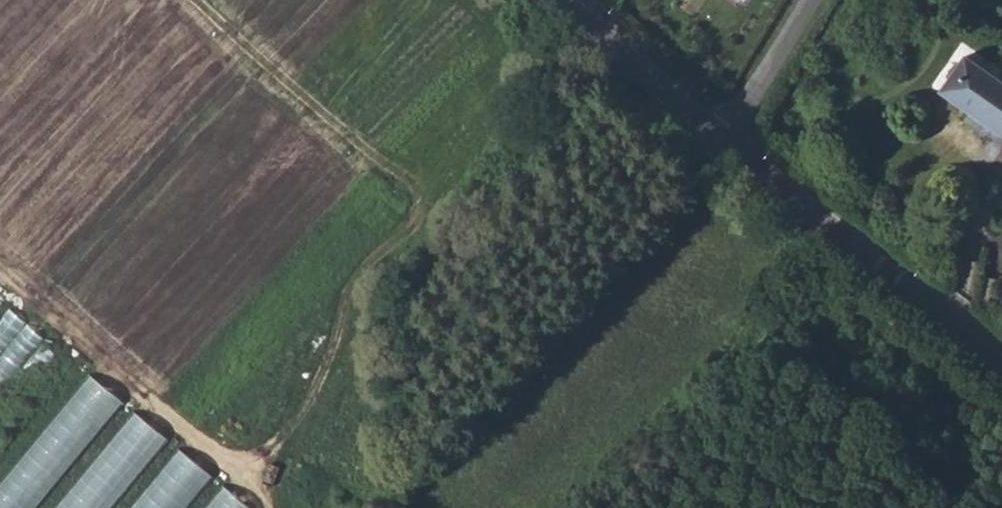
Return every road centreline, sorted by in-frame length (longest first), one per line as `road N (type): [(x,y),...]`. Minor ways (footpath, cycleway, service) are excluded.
road 1 (unclassified): [(723,141),(1001,357)]
road 2 (track): [(232,463),(0,261)]
road 3 (unclassified): [(559,0),(723,141)]
road 4 (residential): [(723,141),(810,0)]

